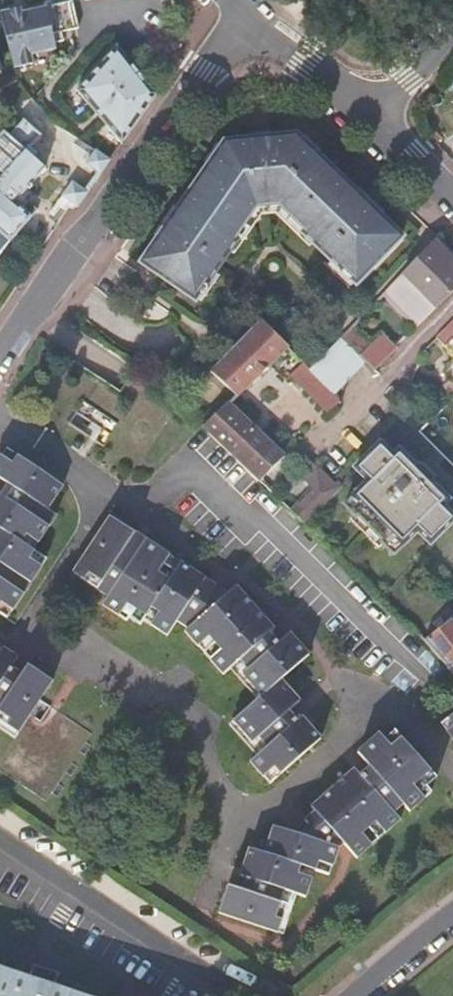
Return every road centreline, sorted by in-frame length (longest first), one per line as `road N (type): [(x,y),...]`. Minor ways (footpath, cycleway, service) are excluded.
road 1 (residential): [(0,357),(248,13)]
road 2 (residential): [(248,13),(378,119)]
road 3 (residential): [(452,919),(357,995)]

